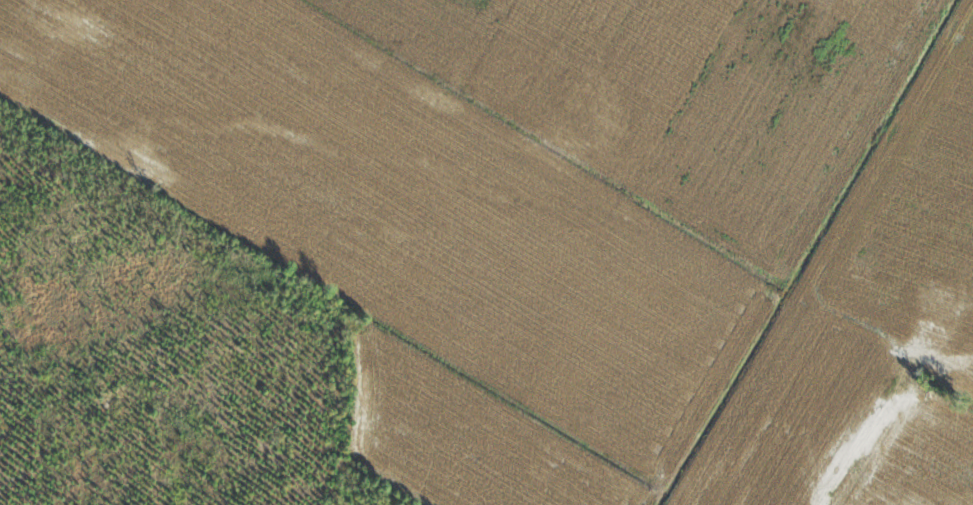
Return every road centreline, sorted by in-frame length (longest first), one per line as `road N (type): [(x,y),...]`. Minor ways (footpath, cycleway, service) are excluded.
road 1 (residential): [(334,376),(322,504)]

